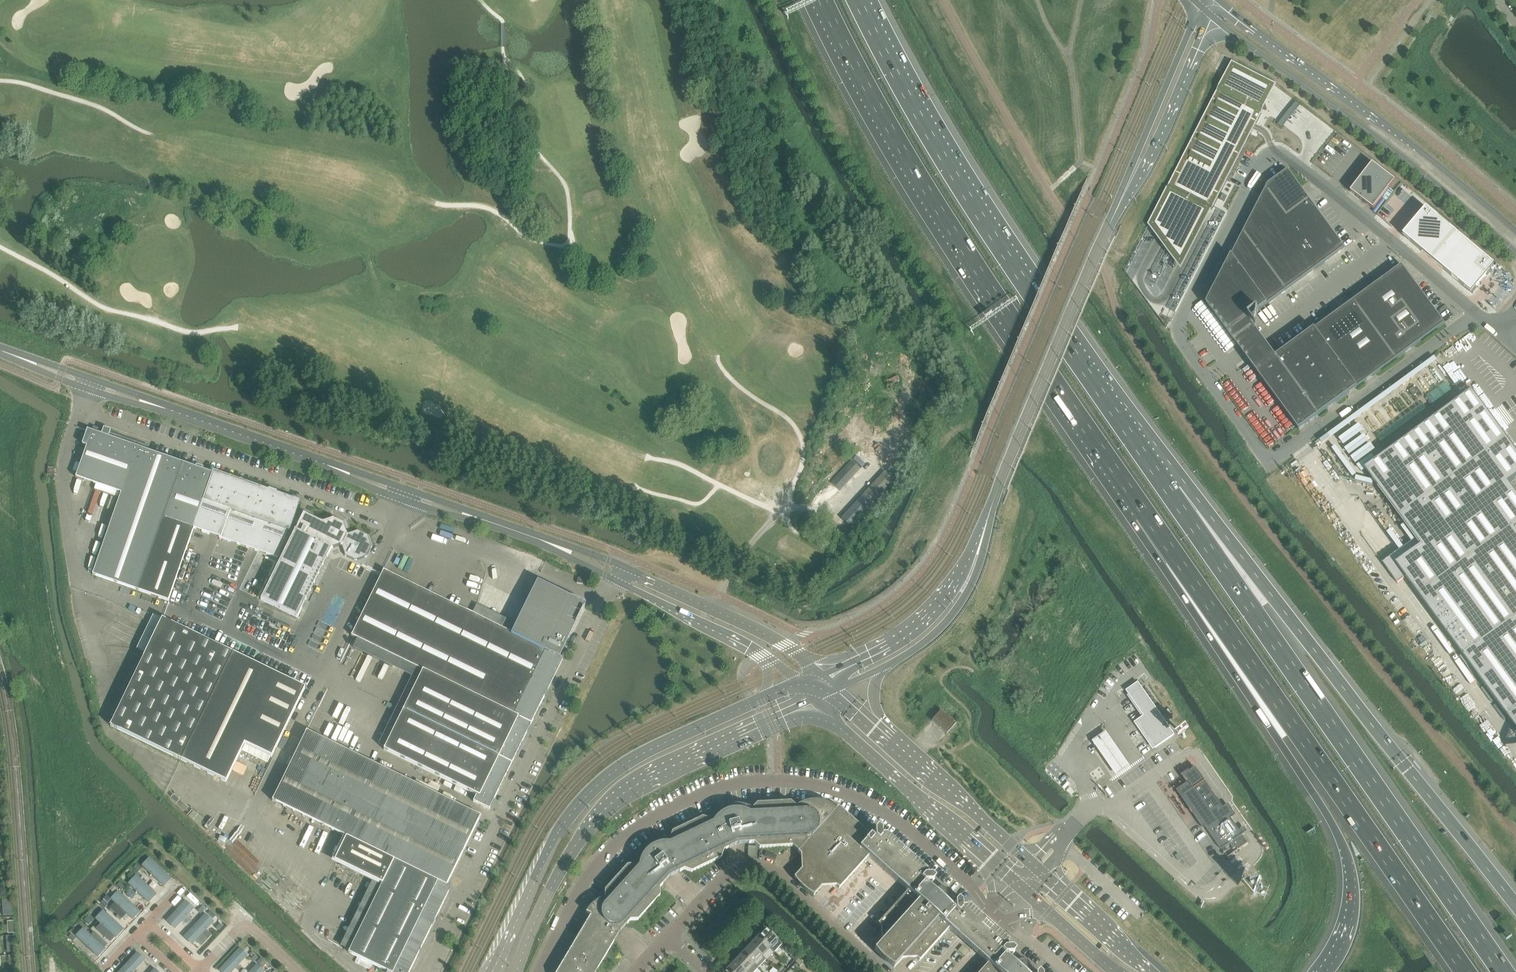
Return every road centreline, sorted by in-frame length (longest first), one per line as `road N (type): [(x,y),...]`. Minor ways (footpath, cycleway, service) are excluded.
road 1 (unclassified): [(1475,314),(1291,159),(1264,162),(1181,327),(1189,353),(1271,462)]
road 2 (motorway): [(822,0),(895,138),(1146,514)]
road 3 (motorway): [(1502,971),(1171,491)]
road 4 (motorway): [(1171,491),(972,202),(858,0)]
road 5 (unclassified): [(988,909),(894,819),(857,797),(778,781),(735,786),(674,808),(612,851),(542,971)]
road 6 (motorway): [(1146,514),(1465,971)]
road 7 (motorway): [(1515,905),(1215,521),(1171,491)]
road 8 (motorway): [(1146,514),(1351,866),(1347,921),(1321,971)]
road 9 (secondary): [(797,684),(639,753),(596,783),(562,825),(491,971)]
road 10 (unclassified): [(425,971),(616,581)]
road 11 (secondary): [(520,971),(566,864),(602,813),(629,791),(815,700)]
road 12 (tertiary): [(979,548),(1134,176)]
road 13 (secondary): [(1213,17),(1515,254)]
road 14 (secondary): [(1515,230),(1220,0)]
road 15 (unclassified): [(881,971),(778,875),(759,868),(725,876),(667,935)]
road 16 (unclassified): [(1271,462),(1475,314)]
road 17 (secondary): [(815,700),(984,853)]
road 18 (unclassified): [(821,674),(769,633),(625,564)]
road 19 (unclassified): [(616,581),(744,644),(797,684)]
road 20 (tertiary): [(979,548),(928,616),(821,674)]
road 21 (secondary): [(1033,866),(884,733)]
road 22 (unclassified): [(77,576),(63,488),(67,445),(89,389)]
road 23 (unclassified): [(161,407),(339,469)]
road 24 (tertiary): [(1202,6),(1134,176)]
road 25 (tertiary): [(1134,176),(1151,158),(1213,17)]
road 26 (tertiary): [(887,666),(950,619),(966,597),(979,548)]
road 27 (residential): [(298,971),(246,927),(201,970)]

